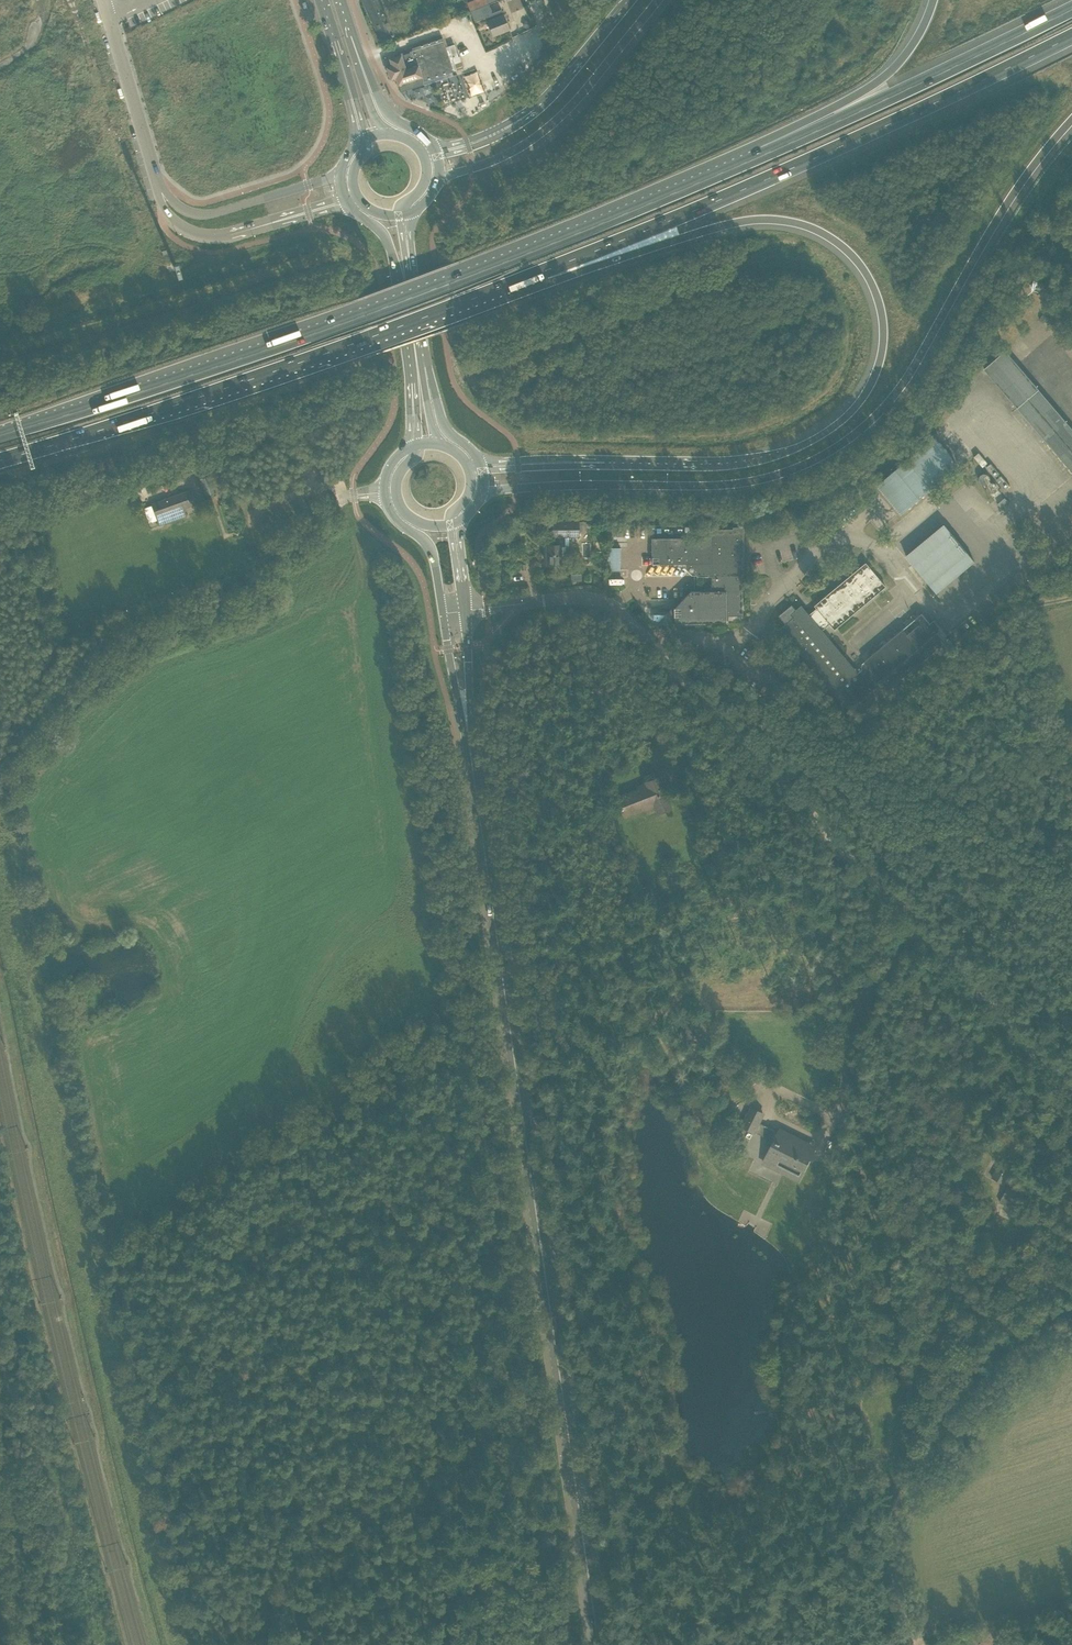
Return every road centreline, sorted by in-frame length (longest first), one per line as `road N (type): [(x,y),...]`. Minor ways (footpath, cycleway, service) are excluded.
road 1 (secondary): [(598,1644),(464,702)]
road 2 (motorway): [(546,272),(737,223),(802,225),(837,242),(864,270),(882,310),(883,349),(871,387),(850,414),(779,455),(721,464),(518,464)]
road 3 (unclassified): [(1071,1101),(614,610),(580,598),(465,611)]
road 4 (motorway): [(743,164),(450,284),(0,435)]
road 5 (motorway): [(481,494),(735,485),(833,451),(901,387),(1008,204),(1071,122)]
road 6 (motorway): [(0,460),(546,272)]
road 7 (motorway): [(546,272),(1071,38)]
road 8 (track): [(1071,1325),(1007,1358),(895,1505),(910,1644)]
road 9 (motorway): [(1071,7),(743,164)]
road 10 (motorway): [(439,178),(492,161),(551,125),(659,0)]
road 11 (track): [(1071,599),(1002,615),(885,707),(829,736)]
road 12 (motorway): [(933,0),(918,37),(887,74),(743,164)]
road 13 (residential): [(340,175),(206,215),(181,209),(158,186)]
road 14 (residential): [(158,186),(105,0)]
road 15 (motorway): [(632,0),(547,99),(495,134)]
road 16 (residential): [(158,186),(171,222),(209,238),(308,212)]
road 17 (secondary): [(384,493),(393,517),(432,552),(443,614)]

